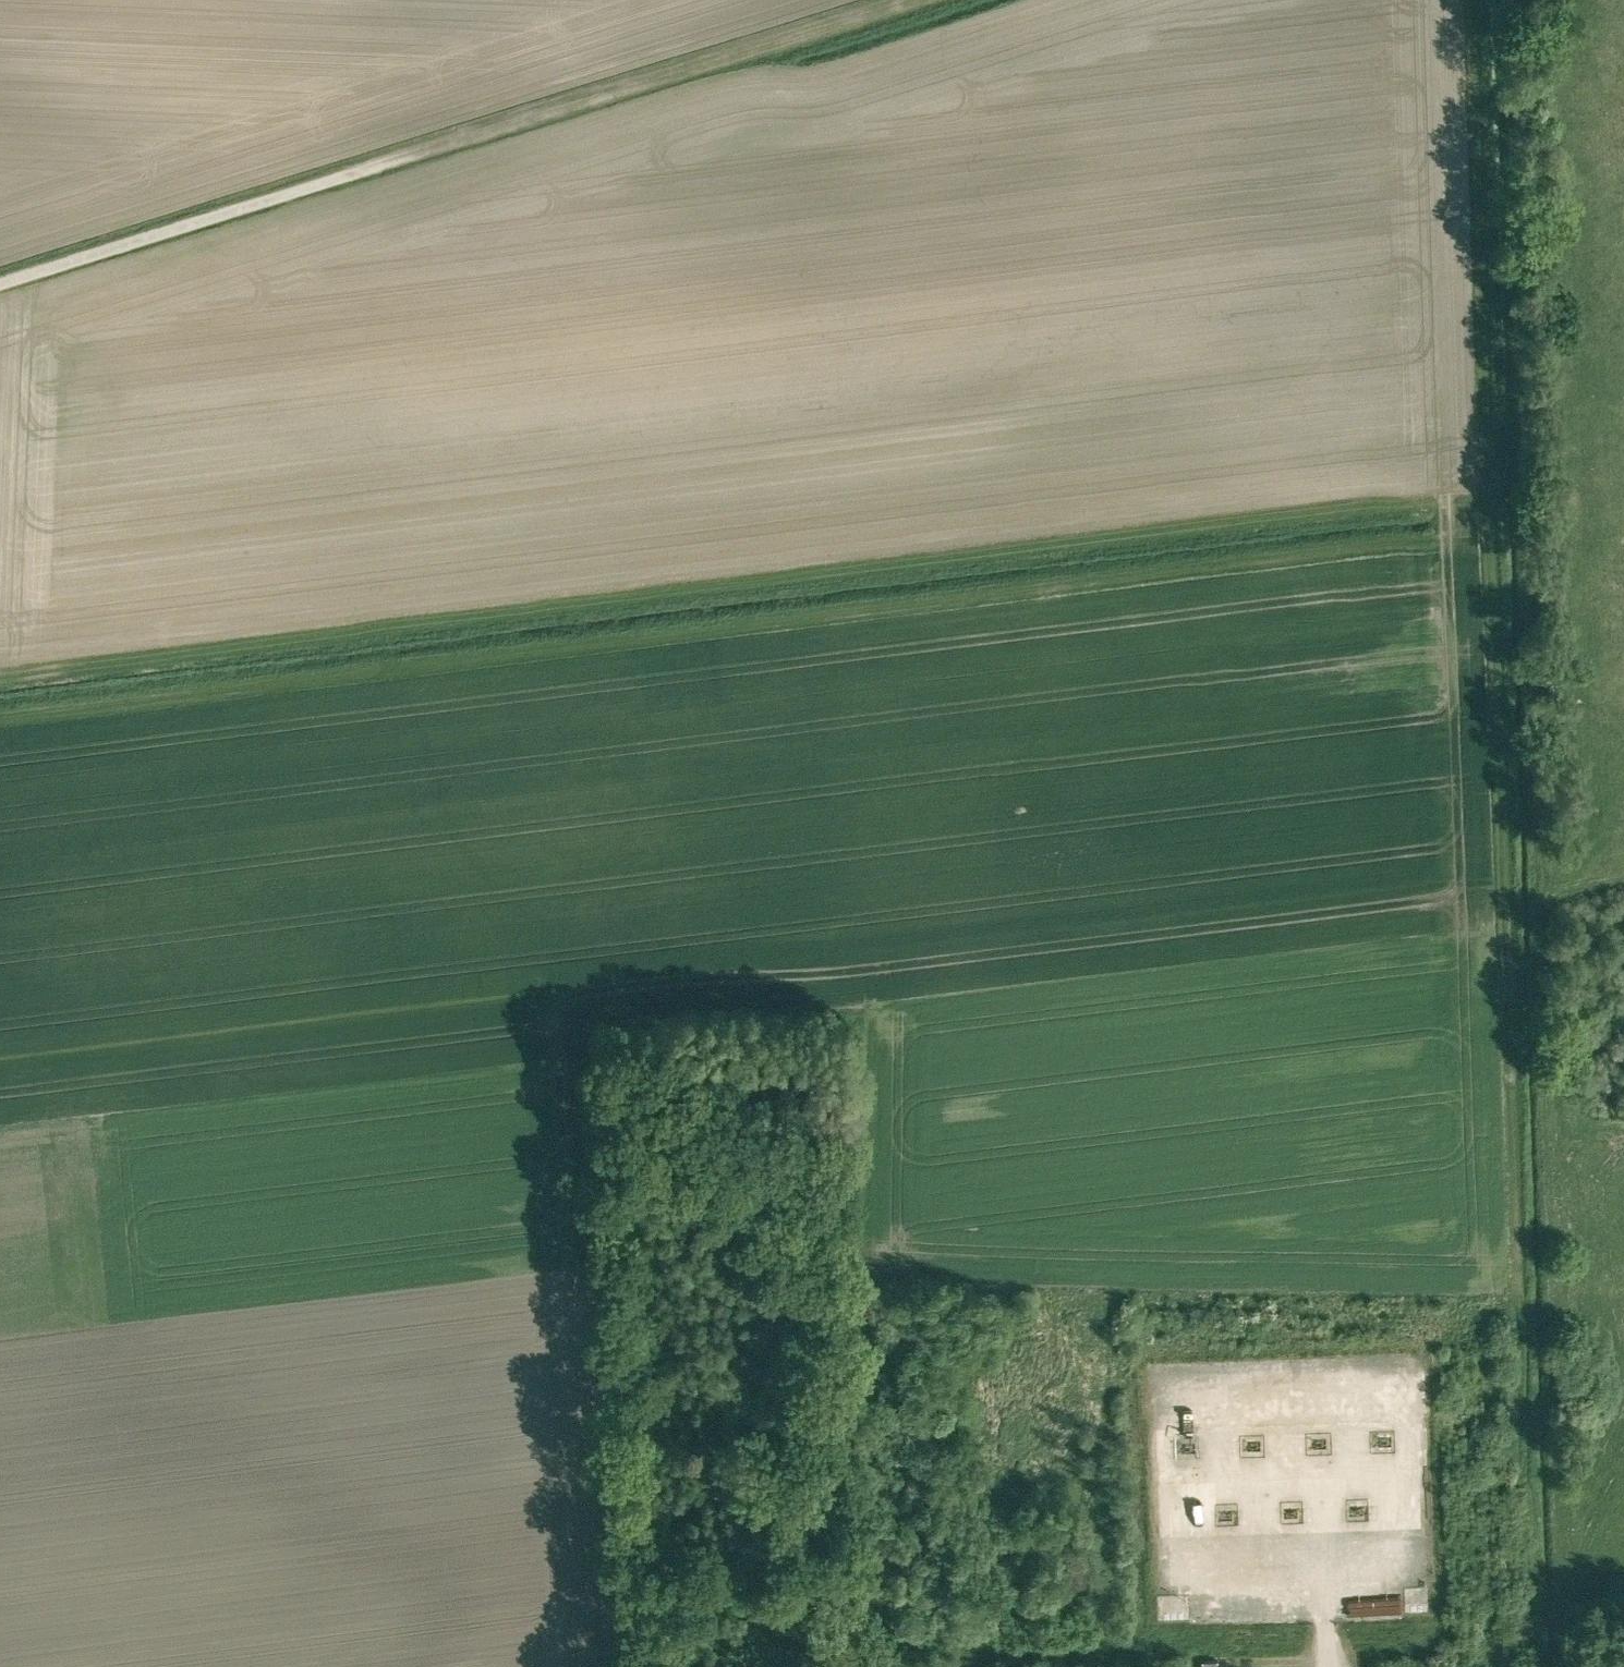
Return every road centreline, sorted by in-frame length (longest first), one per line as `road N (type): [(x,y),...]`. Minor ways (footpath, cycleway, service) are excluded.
road 1 (track): [(0,284),(917,0)]
road 2 (track): [(1564,1539),(1568,1666)]

